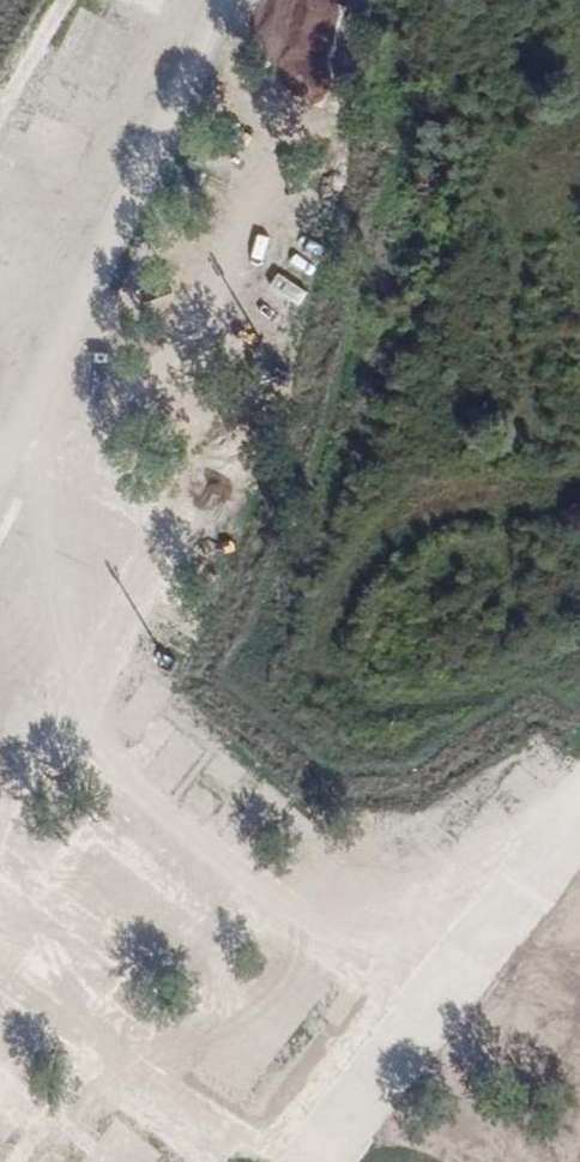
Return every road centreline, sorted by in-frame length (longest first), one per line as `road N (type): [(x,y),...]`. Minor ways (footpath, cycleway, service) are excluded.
road 1 (track): [(0,585),(129,395),(314,0)]

